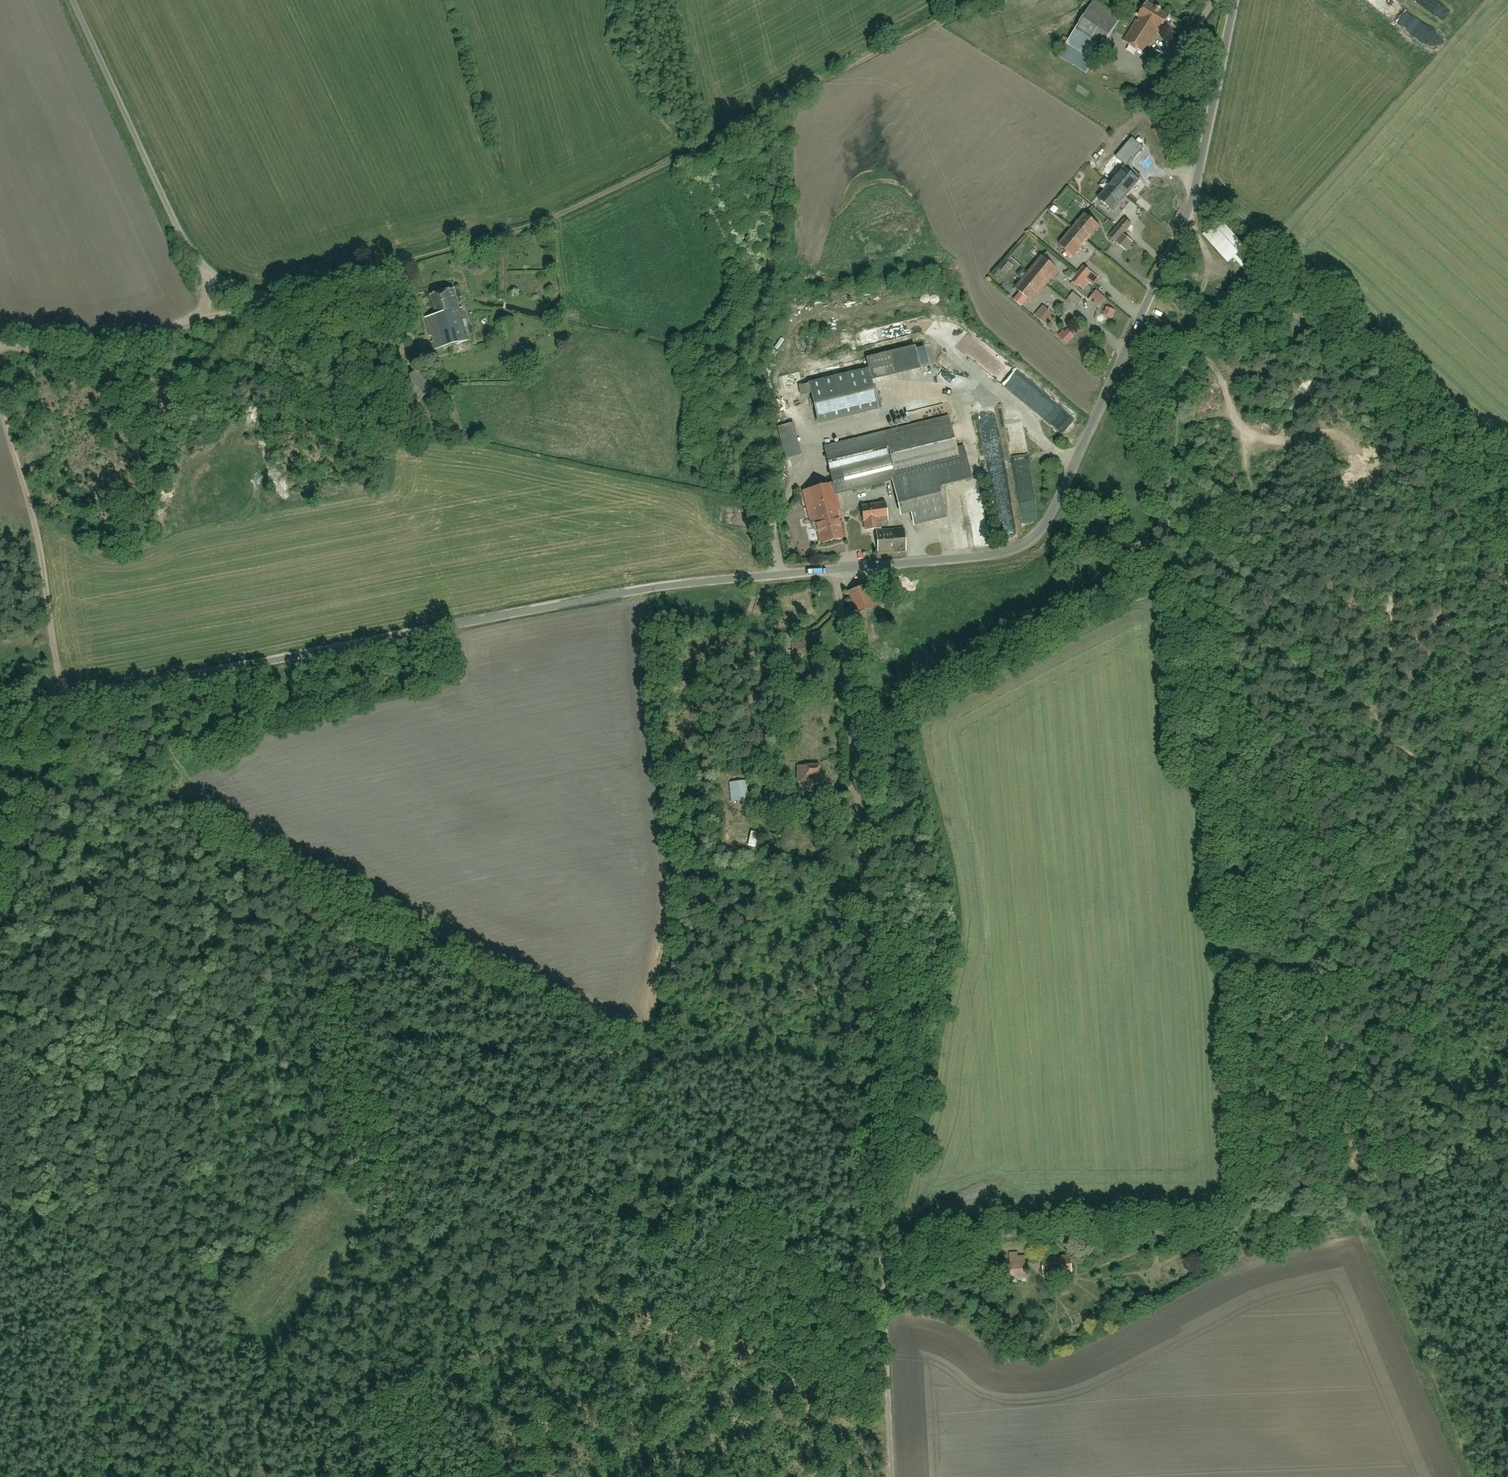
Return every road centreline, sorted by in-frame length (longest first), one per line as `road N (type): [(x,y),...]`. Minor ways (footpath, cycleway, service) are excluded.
road 1 (residential): [(0,711),(693,585),(924,563),(1022,544),(1044,520),(1171,251),(1199,174),(1235,0)]
road 2 (track): [(836,571),(888,1476)]
road 3 (track): [(977,0),(663,168),(559,218),(457,248)]
road 4 (unclassified): [(210,272),(187,244),(74,0)]
road 5 (unclassified): [(199,318),(82,352),(0,340)]
road 6 (unclassified): [(457,248),(275,296)]

